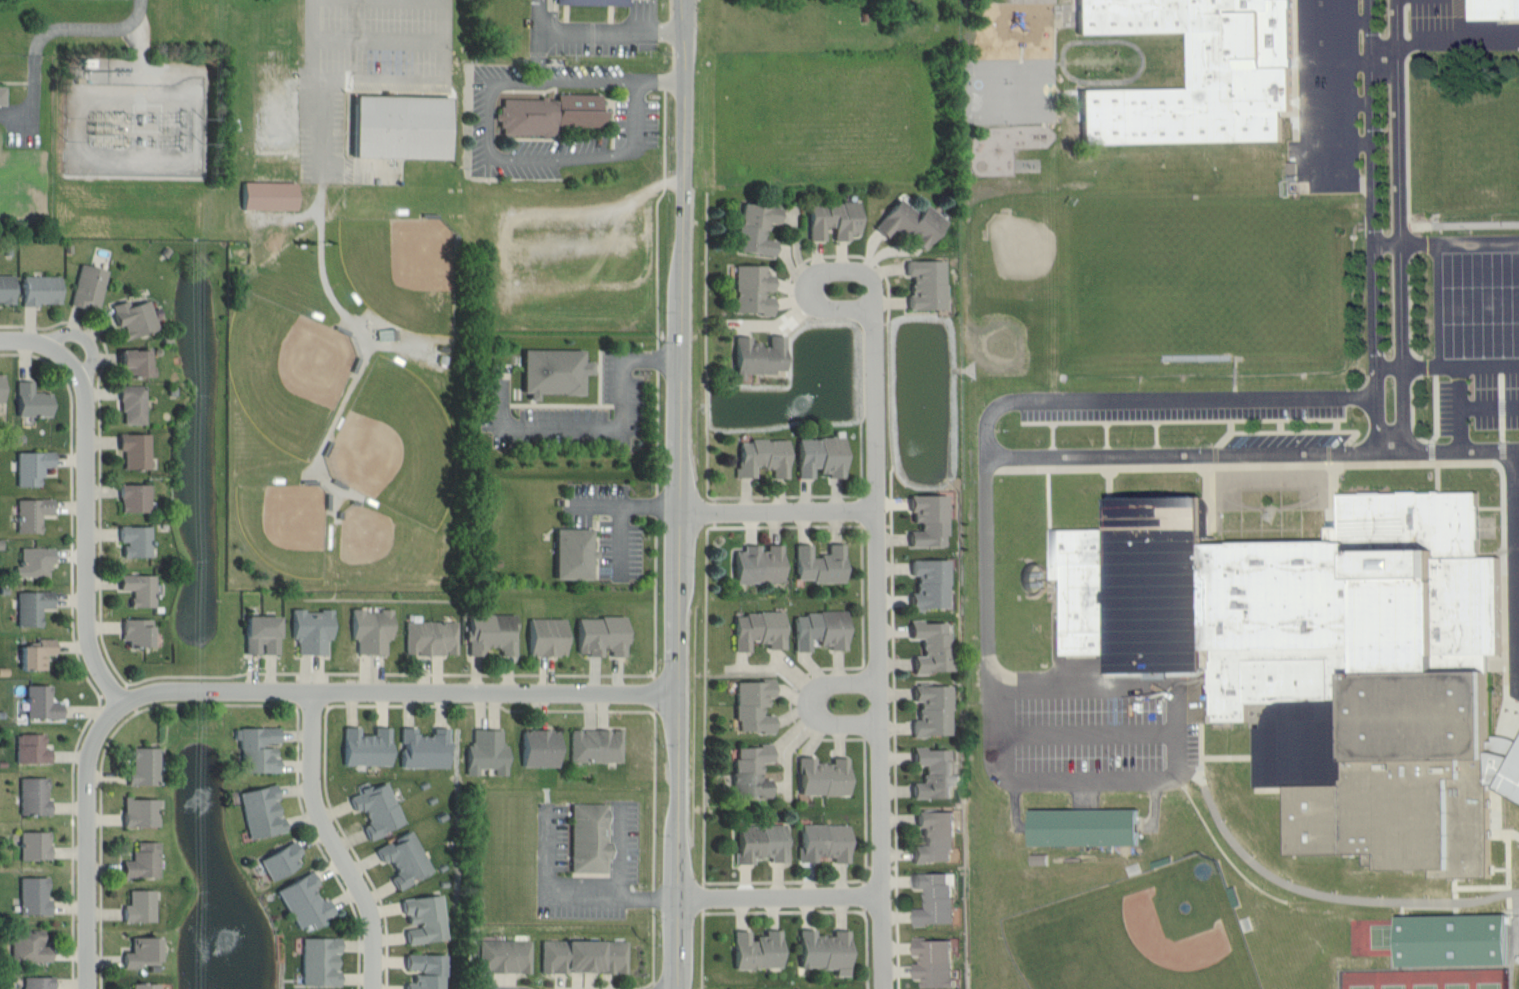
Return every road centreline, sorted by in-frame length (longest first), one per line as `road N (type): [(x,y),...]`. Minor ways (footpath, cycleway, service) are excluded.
road 1 (tertiary): [(668,988),(686,0)]
road 2 (residential): [(874,308),(883,511),(882,988)]
road 3 (residential): [(669,690),(191,690),(128,704)]
road 4 (residential): [(1371,0),(1379,433),(1391,453)]
road 5 (residential): [(1391,453),(1402,433),(1395,0)]
road 6 (residential): [(0,338),(56,347),(85,375),(90,624),(98,661),(128,704)]
road 7 (residential): [(375,988),(365,896),(314,789),(319,695)]
road 8 (residential): [(86,988),(96,752),(128,704)]
road 9 (residential): [(670,893),(880,894)]
road 10 (residential): [(883,511),(681,507)]
road 11 (residential): [(874,308),(823,304),(809,293),(814,278),(861,271),(873,285),(874,308)]
road 12 (residential): [(880,677),(837,678),(819,687),(812,703),(819,721),(881,725)]

